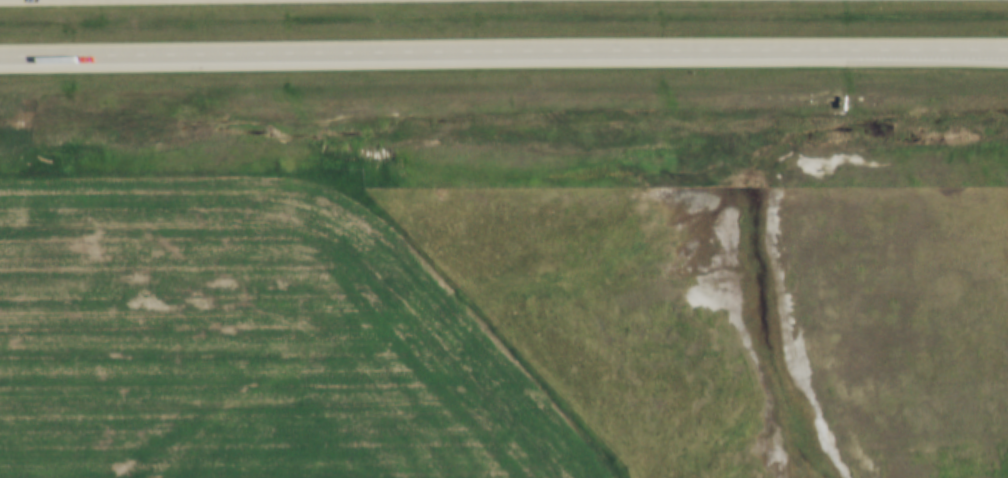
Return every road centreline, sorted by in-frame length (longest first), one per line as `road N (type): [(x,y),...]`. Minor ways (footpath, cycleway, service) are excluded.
road 1 (motorway): [(0,55),(1007,47)]

